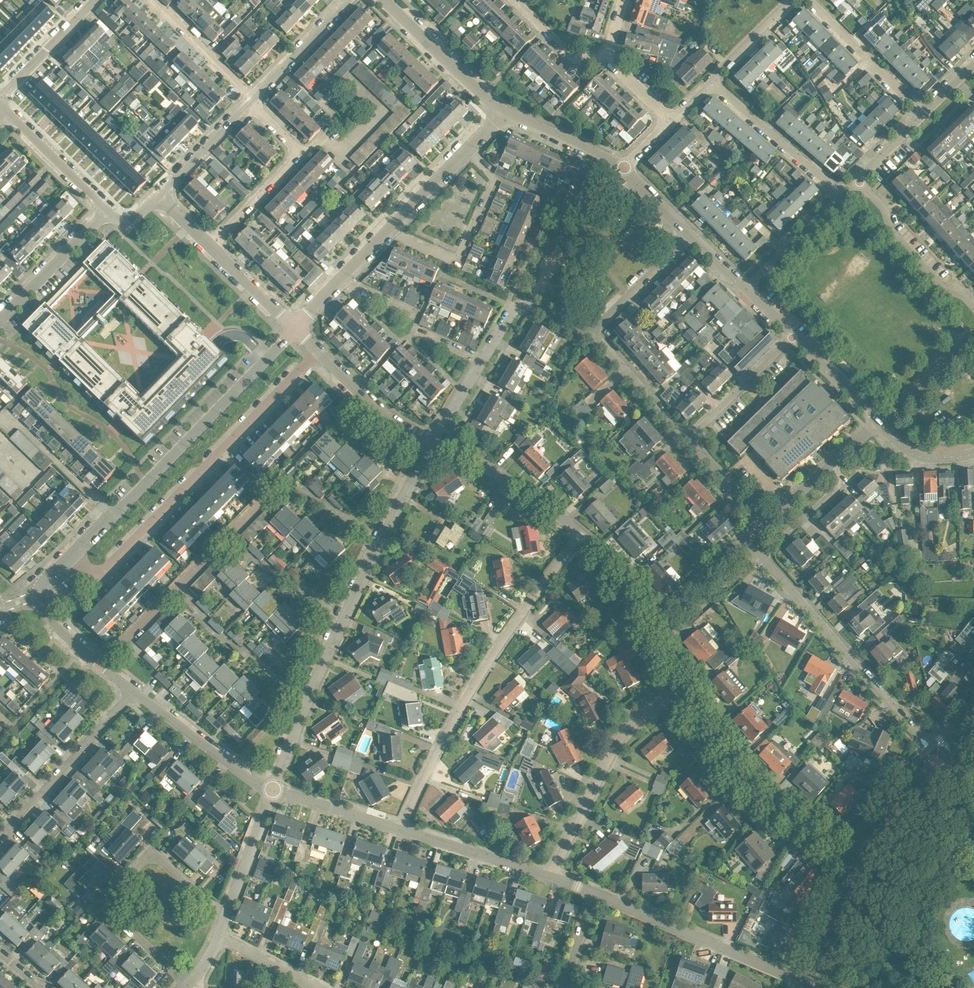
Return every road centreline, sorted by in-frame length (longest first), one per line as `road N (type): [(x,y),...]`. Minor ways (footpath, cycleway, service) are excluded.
road 1 (residential): [(274,790),(376,542),(432,441)]
road 2 (residential): [(322,353),(96,580),(71,557)]
road 3 (residential): [(401,829),(458,715),(585,533)]
road 4 (residential): [(71,557),(293,326)]
road 5 (residential): [(942,757),(743,534)]
road 6 (residential): [(192,982),(108,907),(108,891),(151,854),(226,919)]
road 7 (residential): [(852,845),(749,792),(715,752),(677,680)]
road 8 (unclassified): [(551,877),(601,760),(677,680)]
road 9 (residential): [(809,984),(592,891)]
road 10 (residential): [(0,839),(137,693)]
road 11 (residential): [(210,245),(294,151),(248,102)]
road 12 (residential): [(585,533),(545,498),(432,441)]
road 13 (residential): [(973,309),(857,177)]
road 14 (residential): [(432,441),(515,311),(534,306)]
road 15 (residential): [(841,191),(709,80)]
road 16 (residential): [(274,790),(137,693)]
road 17 (unclassified): [(503,115),(384,0)]
road 18 (residential): [(923,111),(808,0)]
road 19 (residential): [(391,229),(503,115)]
road 20 (residential): [(551,877),(401,829)]
road 21 (residential): [(759,520),(877,420)]
road 22 (residential): [(0,320),(107,209)]
road 23 (residential): [(794,340),(686,441)]
road 24 (secondary): [(809,984),(868,852)]
road 25 (residential): [(432,441),(381,414),(322,353)]
road 26 (residential): [(107,209),(5,110)]
road 27 (residential): [(252,99),(151,0)]
road 28 (residential): [(594,335),(694,235)]
road 29 (residential): [(686,441),(594,335)]
road 30 (residential): [(137,693),(56,626),(39,596)]
road 31 (residential): [(252,99),(349,0)]
road 32 (residential): [(293,326),(391,229)]
road 33 (residential): [(226,919),(274,790)]
road 34 (residential): [(746,288),(841,191)]
road 35 (residential): [(0,98),(93,0)]
road 36 (unclassified): [(627,165),(503,115)]
road 37 (residential): [(401,829),(274,790)]
road 38 (residential): [(643,618),(743,534)]
road 39 (residential): [(159,196),(248,102)]
road 40 (secondary): [(868,852),(942,757)]

